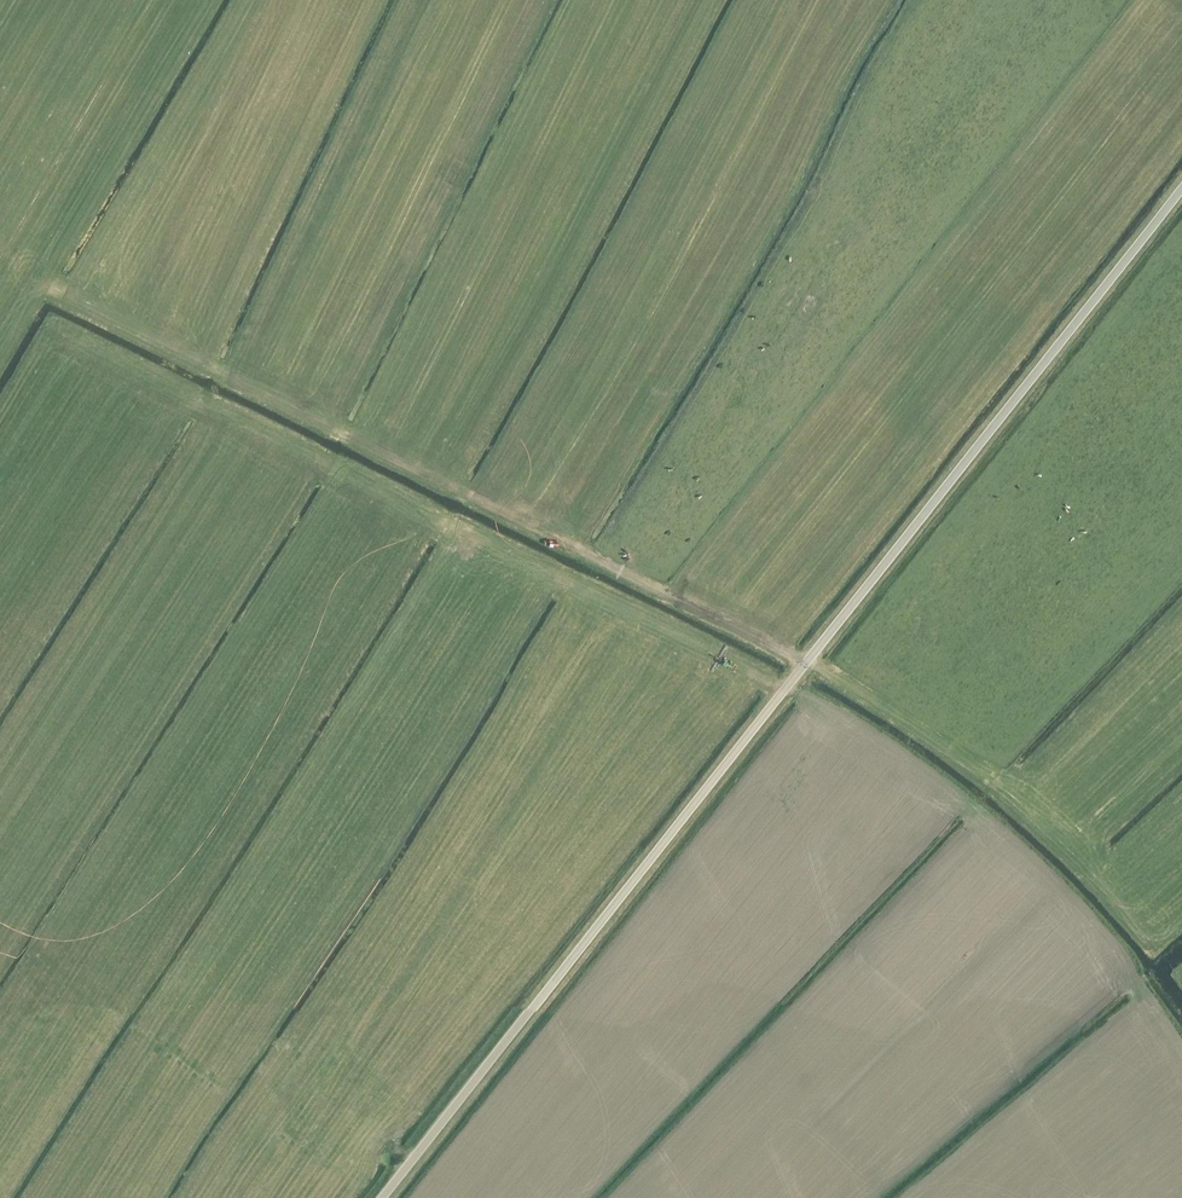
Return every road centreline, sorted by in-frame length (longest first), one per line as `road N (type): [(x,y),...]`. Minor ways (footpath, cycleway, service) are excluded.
road 1 (tertiary): [(382,1197),(1181,187)]

